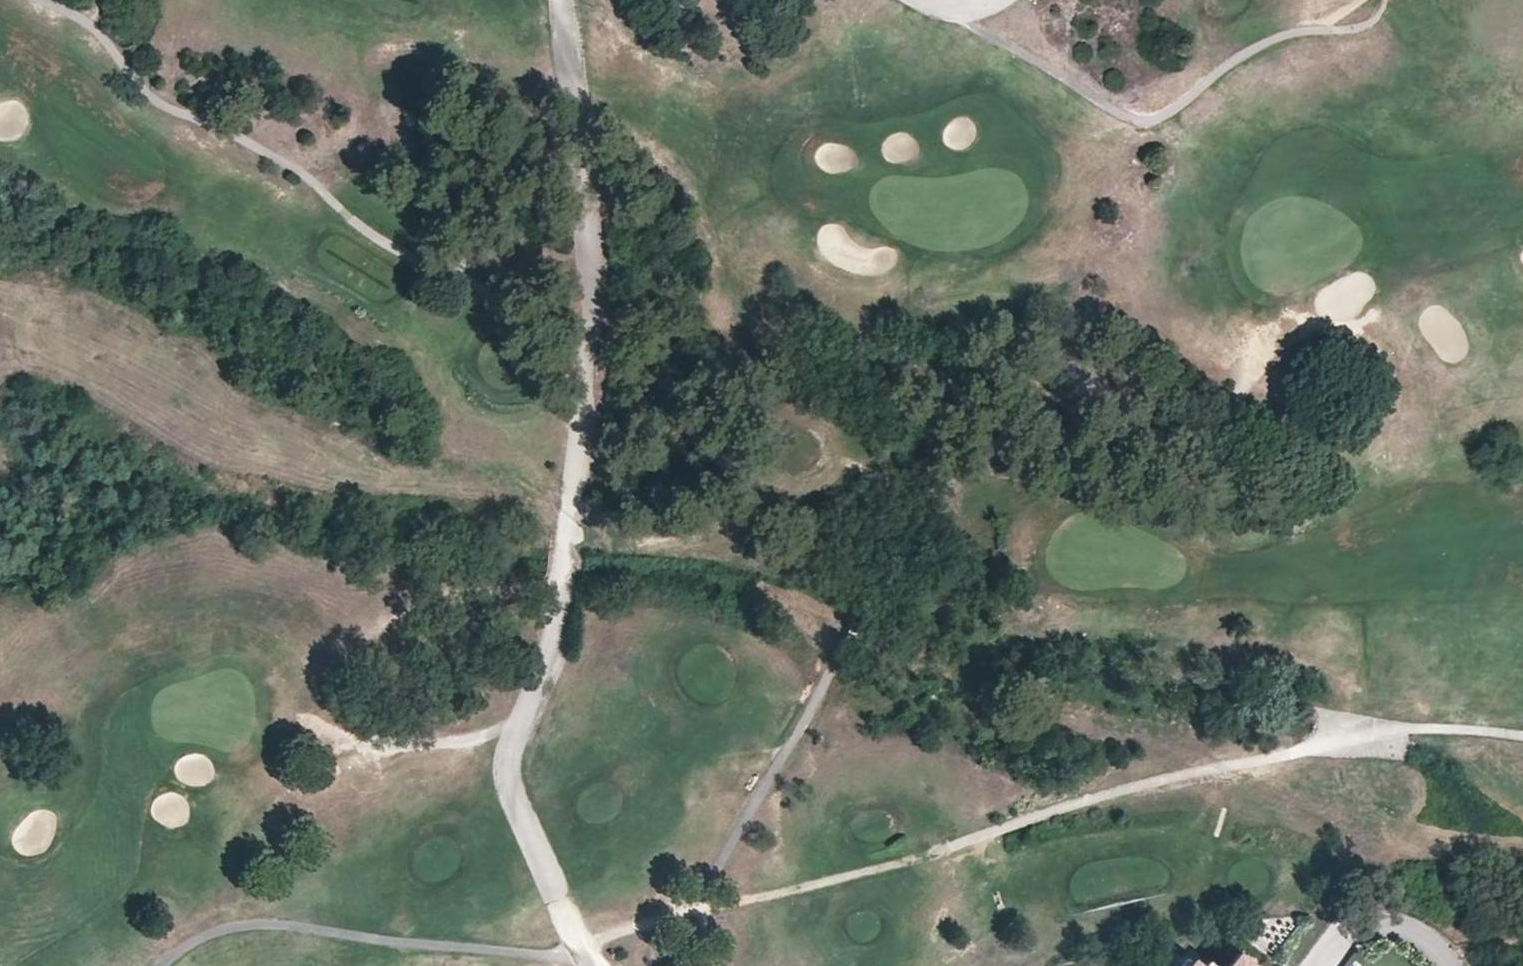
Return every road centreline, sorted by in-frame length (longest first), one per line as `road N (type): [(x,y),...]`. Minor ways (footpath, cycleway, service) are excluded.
road 1 (residential): [(1449,965),(1420,933),(1377,921),(1344,927),(1312,965)]

